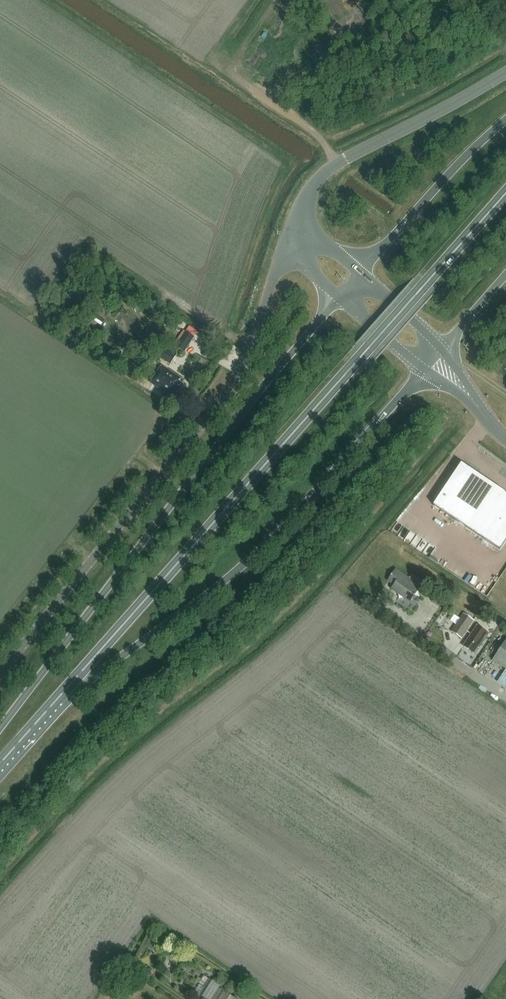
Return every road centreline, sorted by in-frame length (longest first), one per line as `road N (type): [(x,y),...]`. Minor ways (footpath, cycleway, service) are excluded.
road 1 (trunk): [(51,708),(505,192)]
road 2 (trunk): [(340,296),(0,729)]
road 3 (unclassified): [(0,674),(227,392),(292,229)]
road 4 (trunk): [(51,708),(259,552),(427,370)]
road 5 (tertiary): [(292,229),(334,166),(505,73)]
road 6 (trunk): [(505,119),(358,273)]
road 7 (unclassified): [(505,698),(362,600)]

